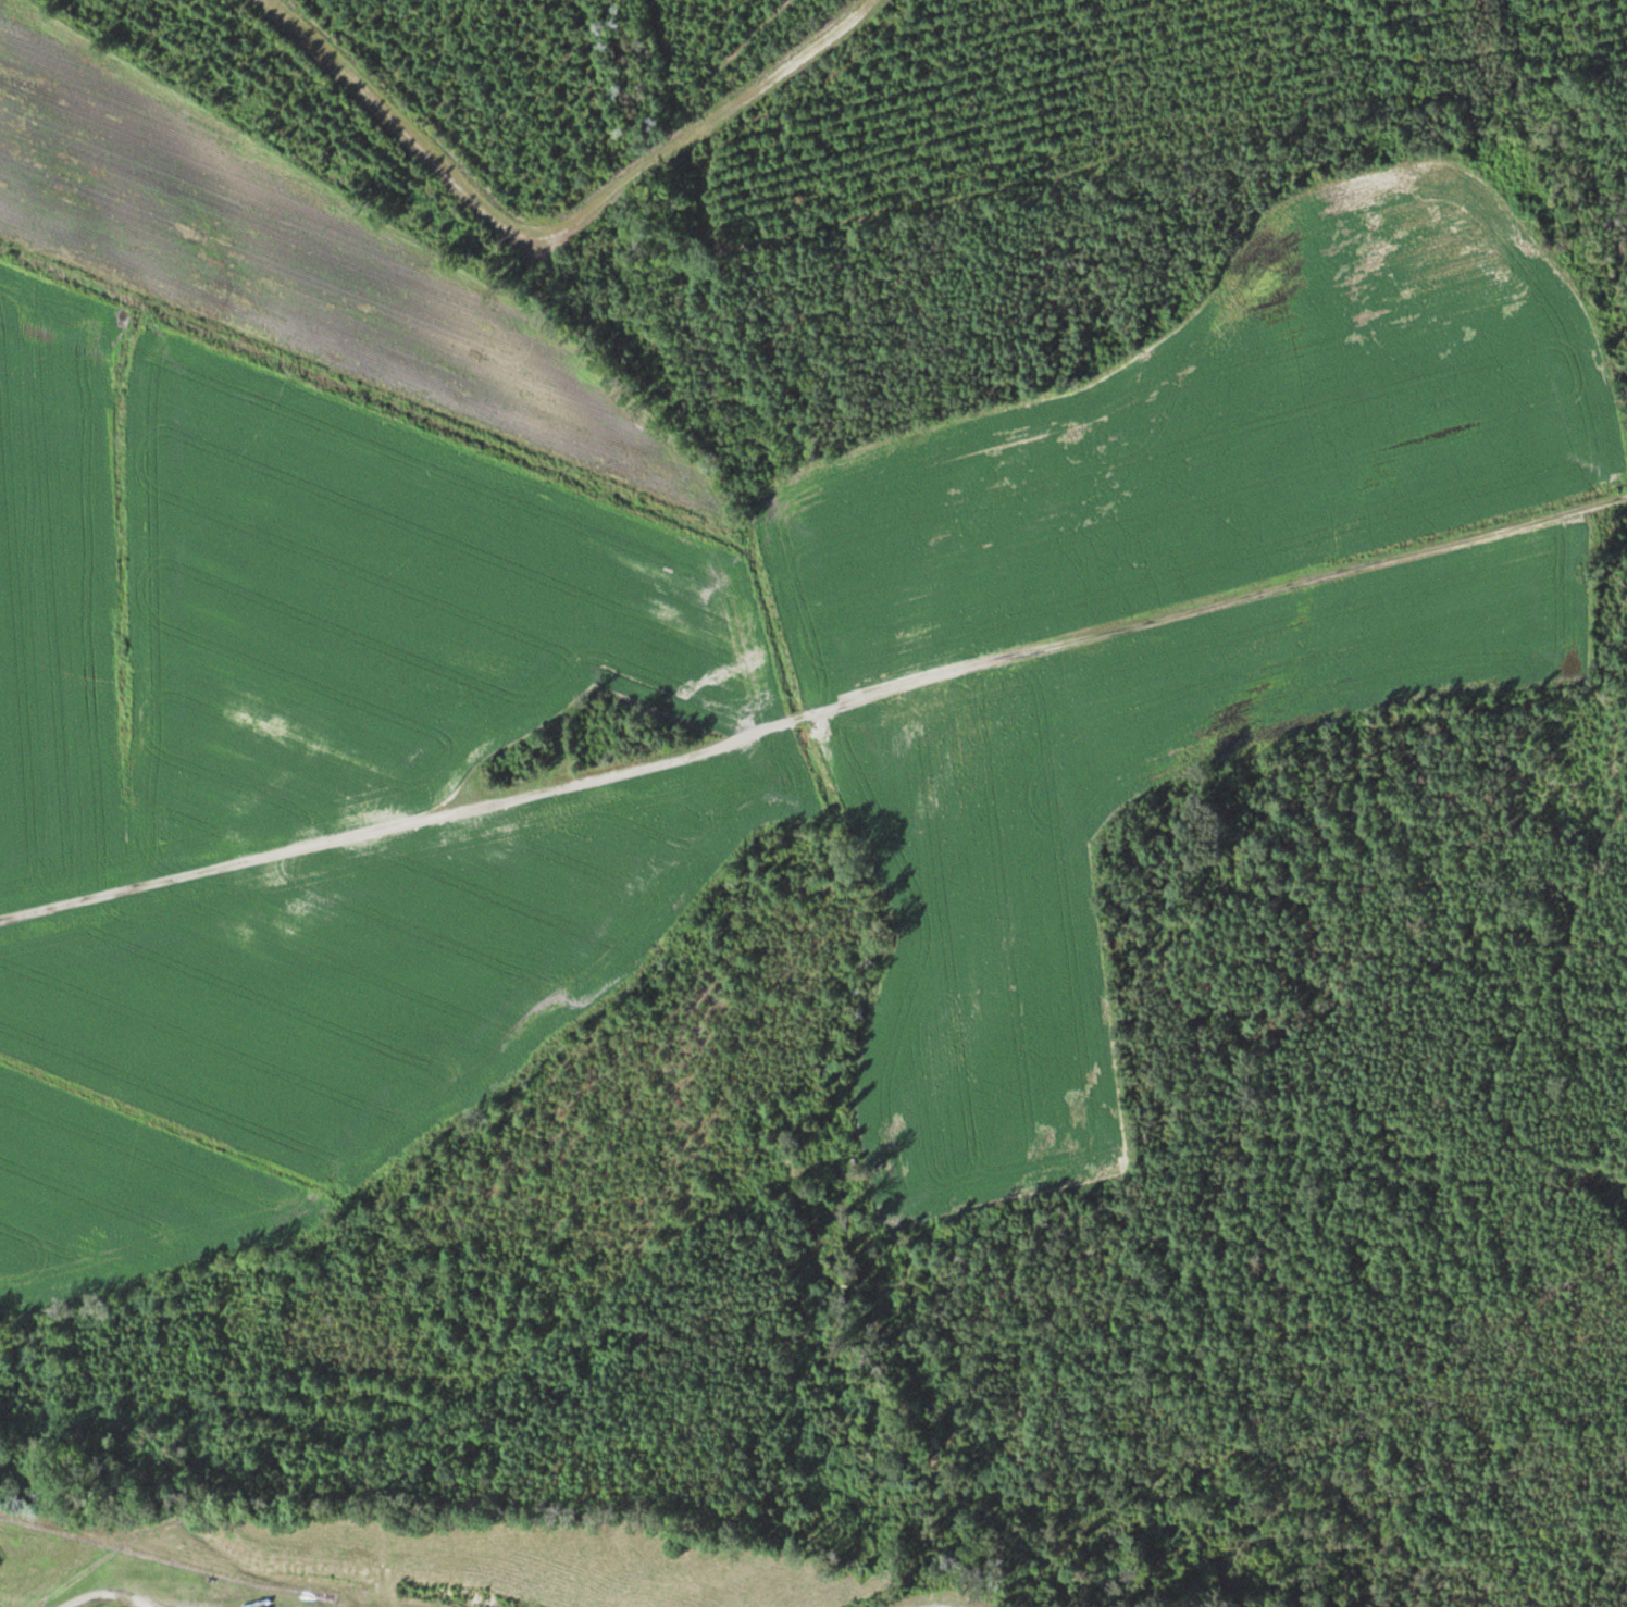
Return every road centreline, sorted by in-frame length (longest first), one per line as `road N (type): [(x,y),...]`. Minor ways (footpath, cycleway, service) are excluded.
road 1 (track): [(269,0),(496,215),(519,231),(544,233),(873,0)]

